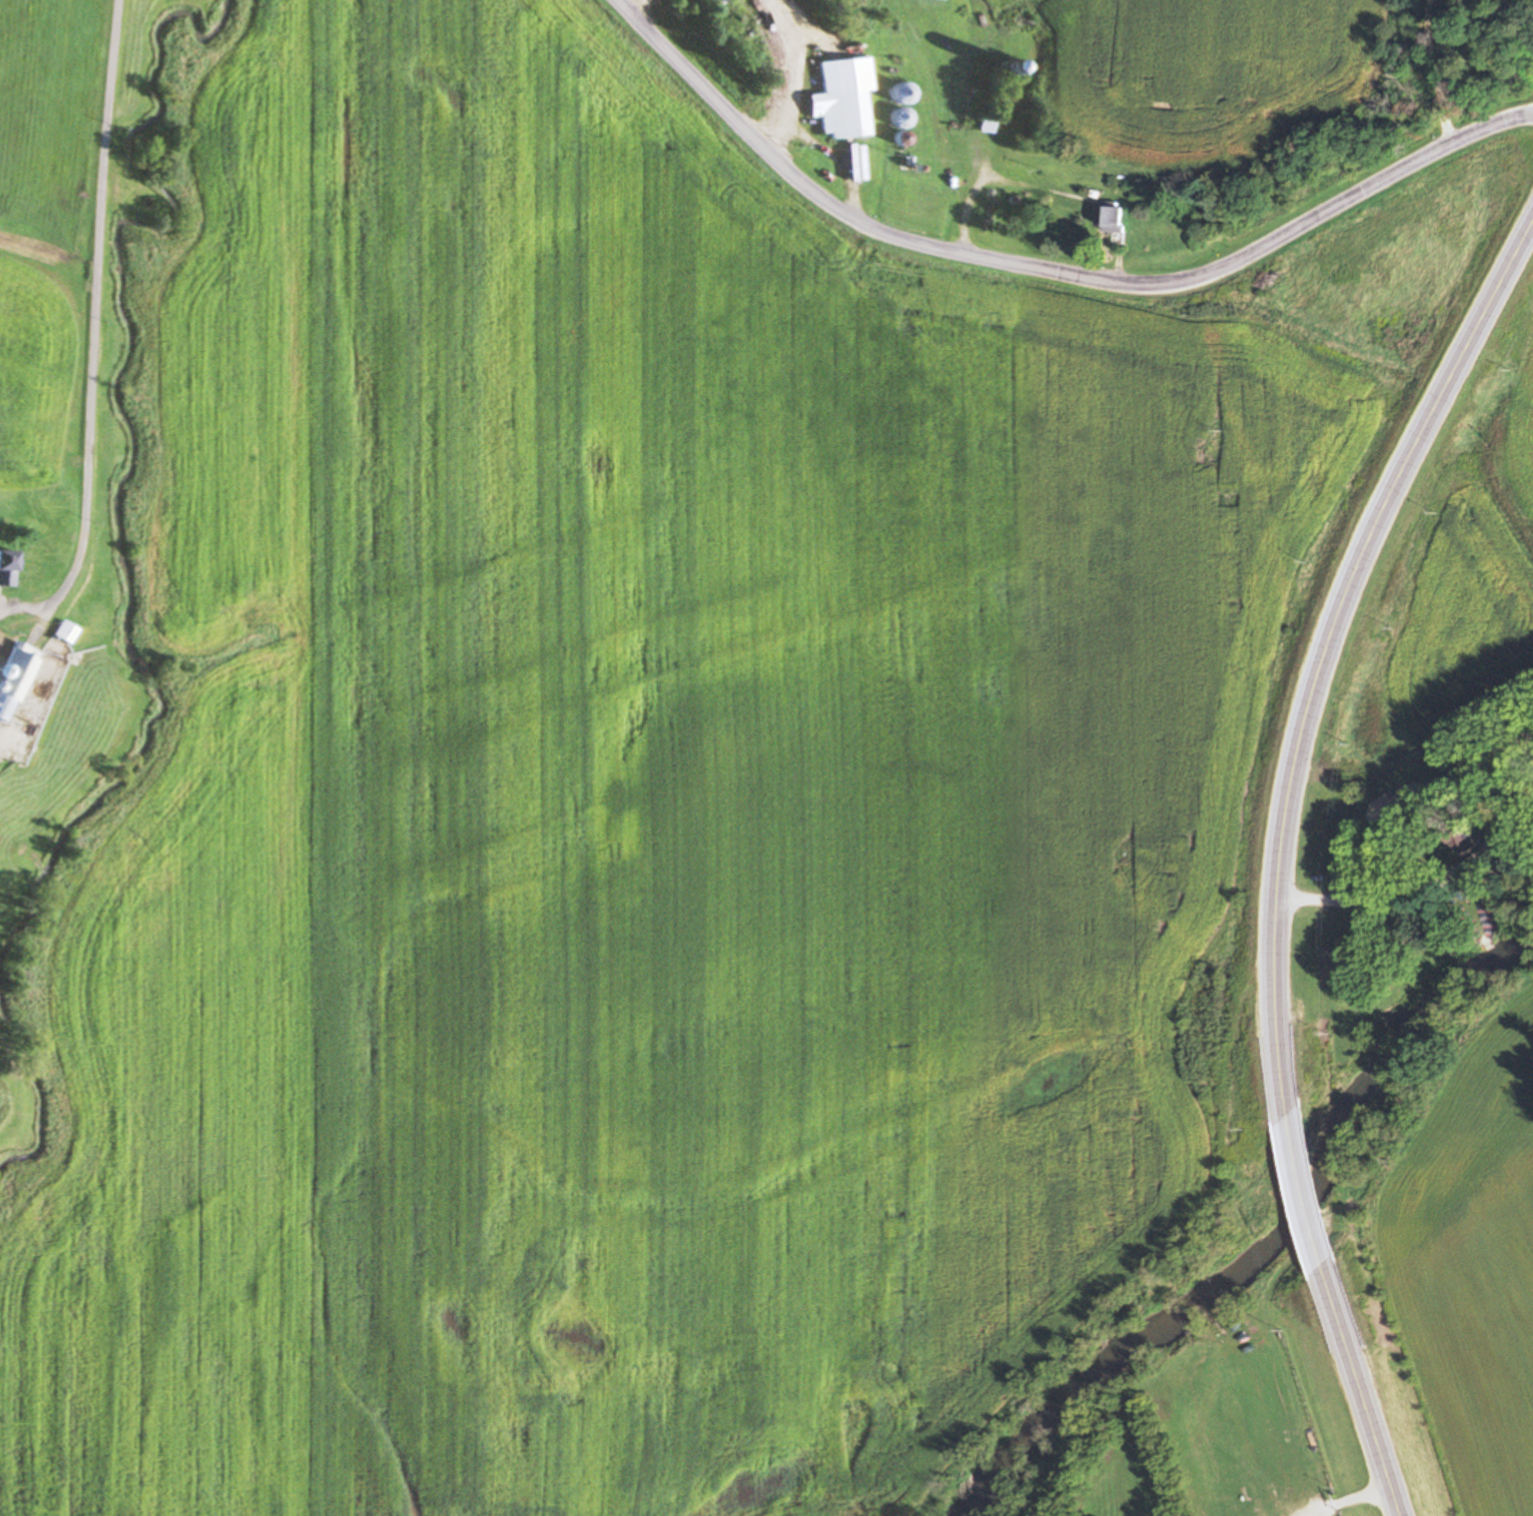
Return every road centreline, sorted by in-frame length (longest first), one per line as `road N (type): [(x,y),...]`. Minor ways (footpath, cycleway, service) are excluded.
road 1 (residential): [(1532,114),(1454,139),(1205,267),(1148,281),(1101,276),(943,248),(855,216),(789,166),(630,0)]
road 2 (primary): [(1289,1119),(1277,997),(1279,892),(1307,717),(1391,494),(1532,225)]
road 3 (residential): [(114,0),(79,540),(73,568),(36,607)]
road 4 (primary): [(1399,1515),(1323,1265)]
road 5 (primary): [(1323,1265),(1289,1119)]

